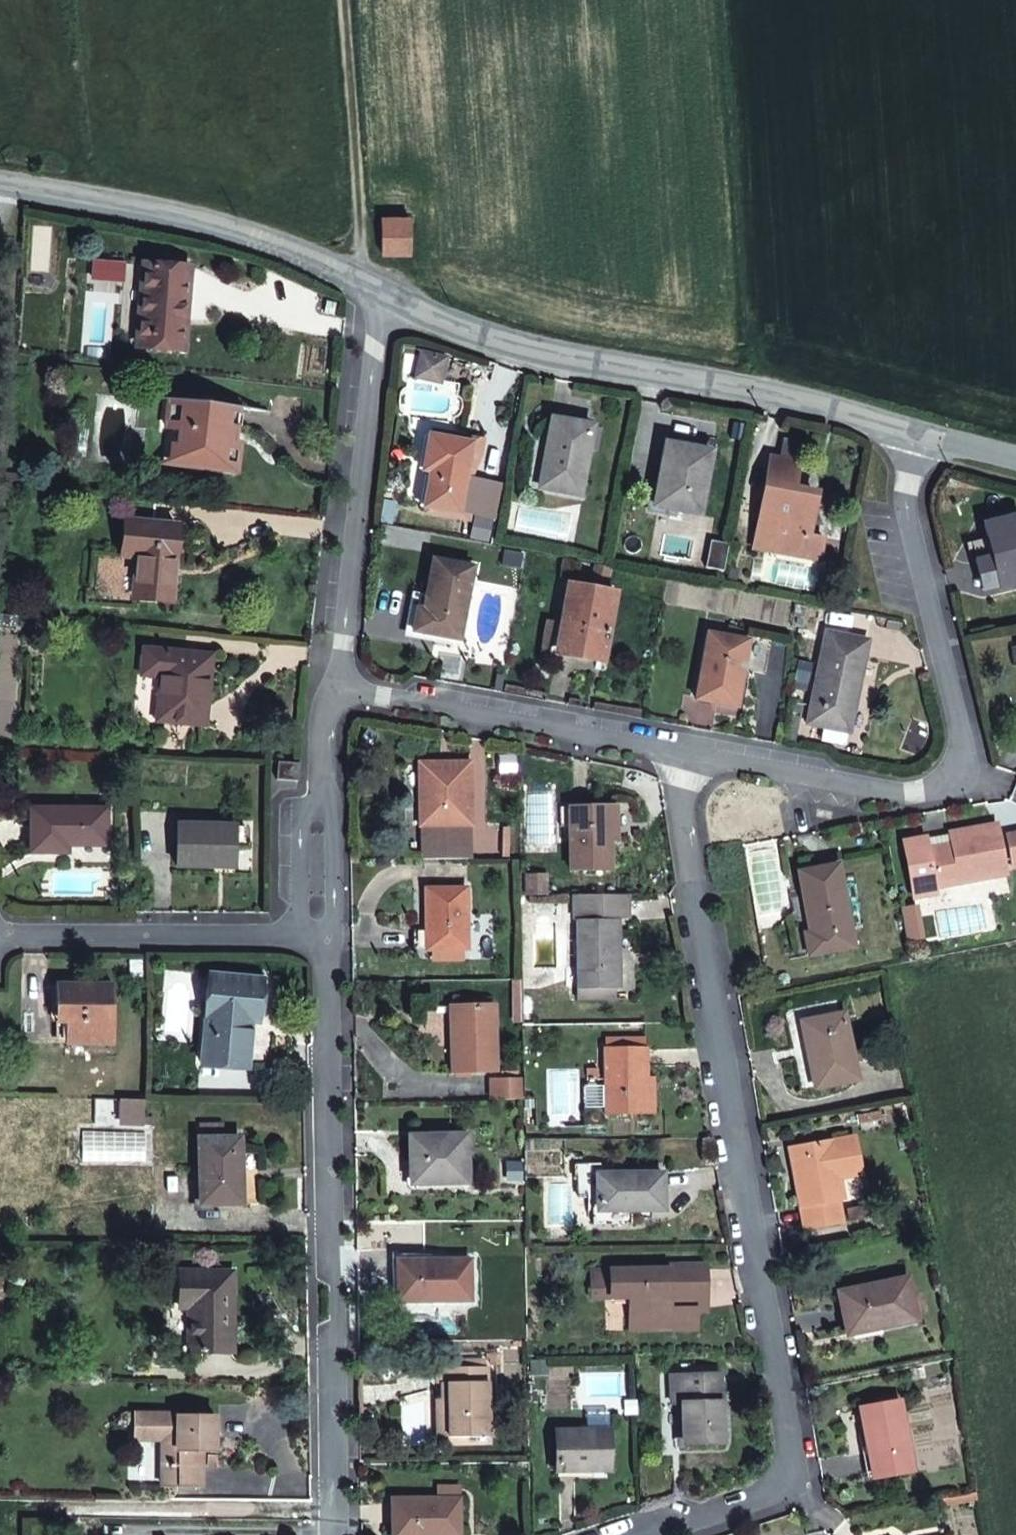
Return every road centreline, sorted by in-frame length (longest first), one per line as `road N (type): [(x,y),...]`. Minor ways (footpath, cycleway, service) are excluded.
road 1 (unclassified): [(687,754),(696,861),(796,1461),(794,1482),(775,1504),(682,1534)]
road 2 (residential): [(337,684),(332,938),(342,1534)]
road 3 (unclassified): [(910,435),(914,516),(961,730),(964,759),(952,777),(927,793),(895,790),(687,754)]
road 4 (unclassified): [(372,290),(484,342),(751,393),(910,435)]
road 5 (residential): [(372,290),(337,684)]
road 6 (unclassified): [(0,184),(266,243),(372,290)]
road 7 (unclassified): [(687,754),(337,684)]

